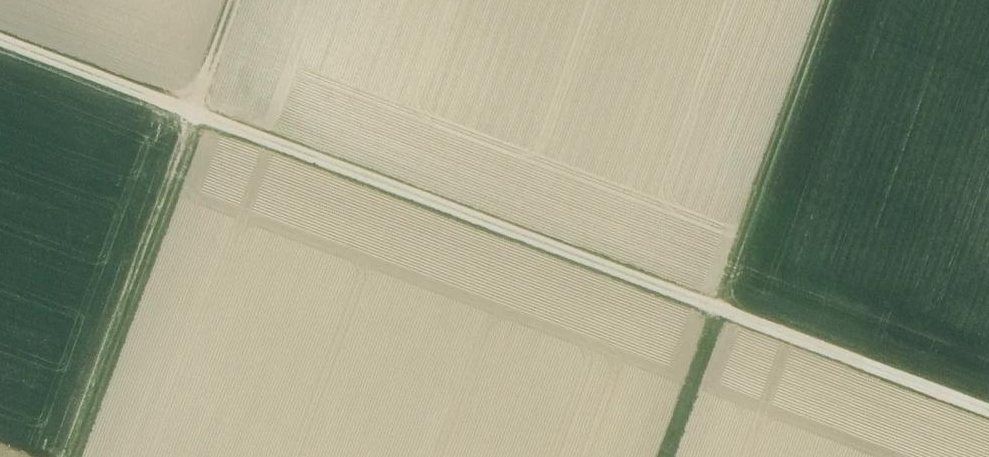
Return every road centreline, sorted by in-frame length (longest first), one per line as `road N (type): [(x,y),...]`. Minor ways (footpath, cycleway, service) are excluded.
road 1 (track): [(988,413),(0,45)]
road 2 (track): [(829,0),(664,456)]
road 3 (track): [(80,456),(199,122)]
road 4 (track): [(243,0),(199,122)]

